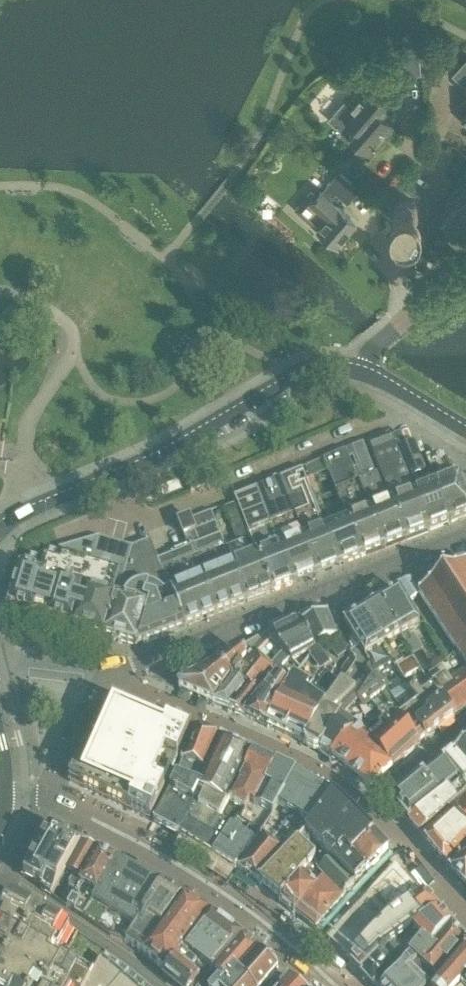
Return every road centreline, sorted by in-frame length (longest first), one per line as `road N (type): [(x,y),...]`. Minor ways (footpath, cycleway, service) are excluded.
road 1 (residential): [(338,985),(261,915),(185,867),(37,795),(5,794)]
road 2 (residential): [(103,676),(465,537)]
road 3 (tertiary): [(353,370),(308,371),(115,476)]
road 4 (residential): [(159,985),(0,878)]
road 5 (unclassified): [(353,370),(394,328),(465,282)]
road 6 (residential): [(49,544),(130,518),(115,476)]
road 7 (tertiary): [(465,432),(353,370)]

